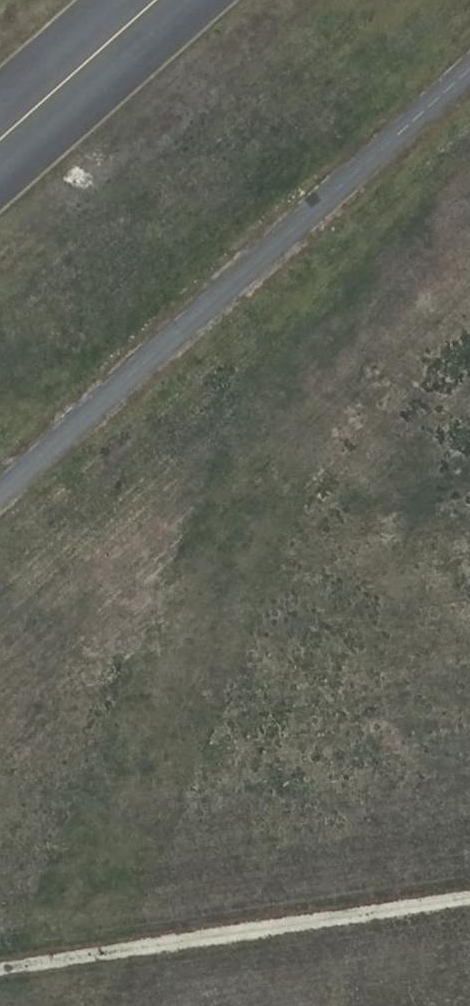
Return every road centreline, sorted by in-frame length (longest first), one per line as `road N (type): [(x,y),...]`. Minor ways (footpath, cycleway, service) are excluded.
road 1 (track): [(0,969),(469,897)]

